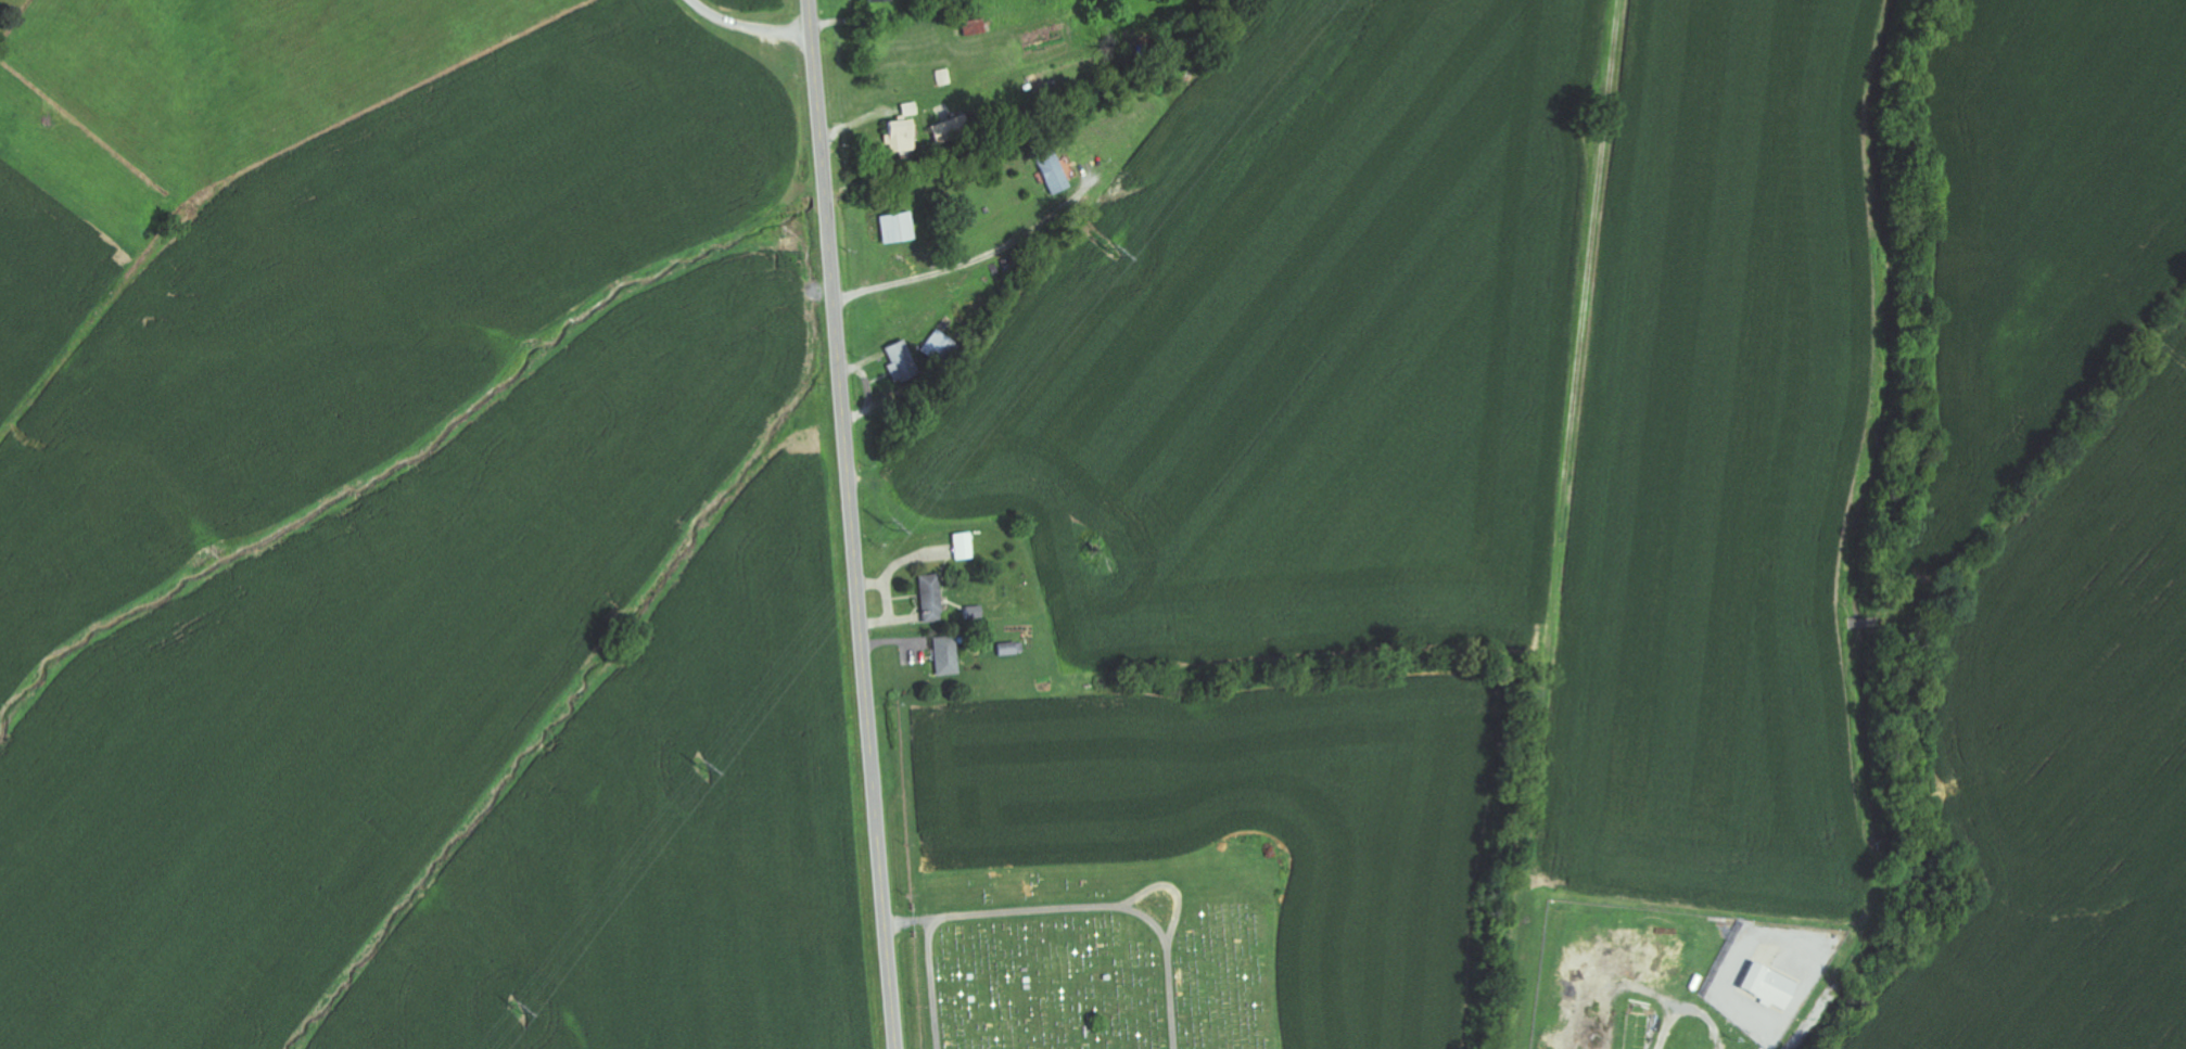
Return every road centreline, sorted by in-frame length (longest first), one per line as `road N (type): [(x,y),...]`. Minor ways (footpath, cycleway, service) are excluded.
road 1 (secondary): [(895,1048),(808,0)]
road 2 (residential): [(0,340),(67,392),(183,796)]
road 3 (residential): [(692,0),(725,25),(811,31)]
road 4 (residential): [(1527,1048),(1548,925)]

